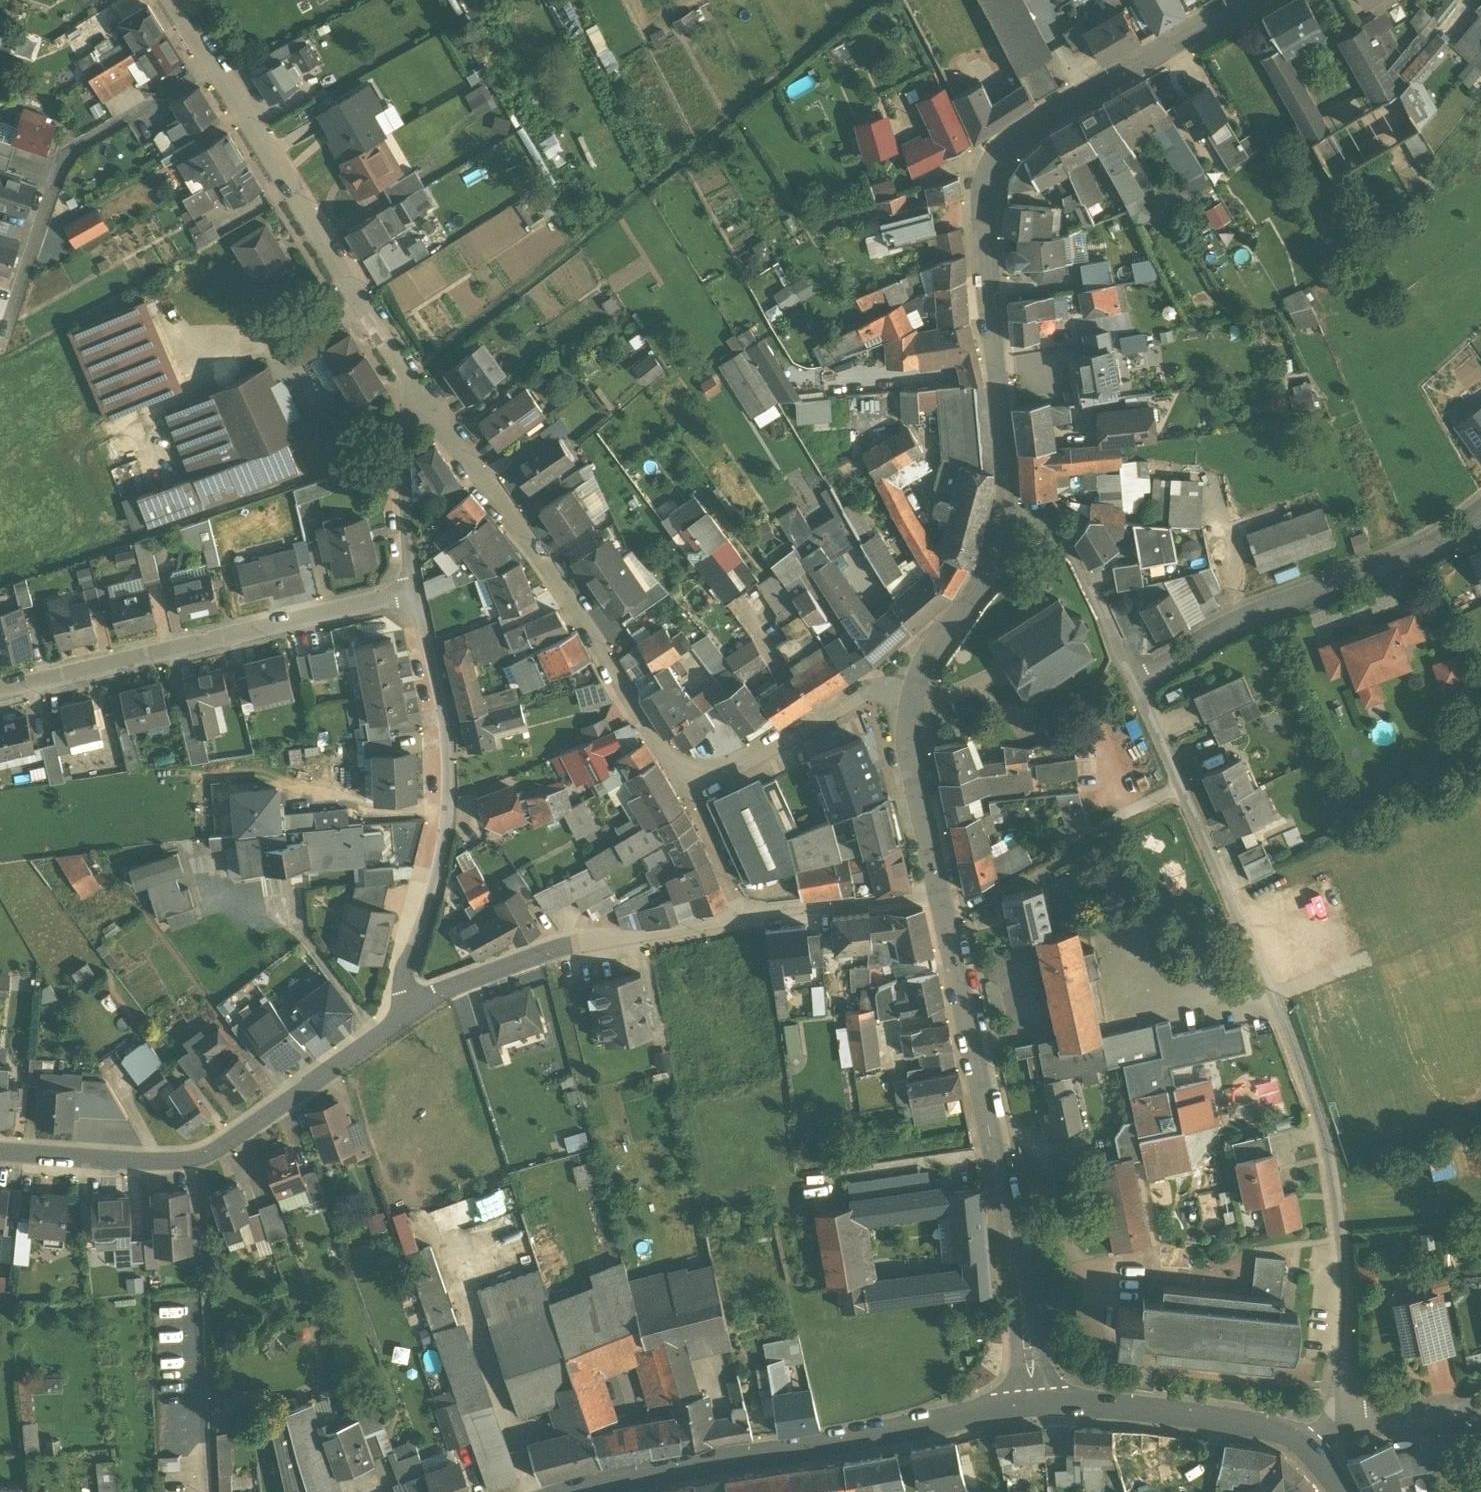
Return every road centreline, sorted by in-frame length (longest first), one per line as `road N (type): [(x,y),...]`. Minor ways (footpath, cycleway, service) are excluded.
road 1 (residential): [(1136,680),(1321,1124),(1346,1276),(1340,1423)]
road 2 (residential): [(920,672),(691,784),(655,742),(439,413)]
road 3 (residential): [(1242,0),(1019,137),(1001,158),(987,204),(1007,516)]
road 4 (residential): [(439,413),(402,470),(453,758),(448,847),(414,962),(416,1009)]
road 5 (track): [(412,374),(875,0)]
road 6 (residential): [(416,1009),(597,942),(942,904)]
road 7 (residential): [(942,904),(1038,1407)]
road 8 (residential): [(439,413),(169,0)]
road 9 (residential): [(0,1153),(201,1158),(416,1009)]
road 10 (tertiary): [(1038,1407),(591,1491)]
road 11 (residential): [(1136,680),(1219,628),(1480,524)]
road 12 (tertiary): [(1295,1439),(1038,1407)]
road 13 (residential): [(920,672),(910,709),(915,781),(942,904)]
road 14 (residential): [(1007,516),(1059,534),(1136,680)]
road 15 (residential): [(1007,516),(980,586),(920,672)]
road 16 (residential): [(1340,1423),(1480,1420)]

